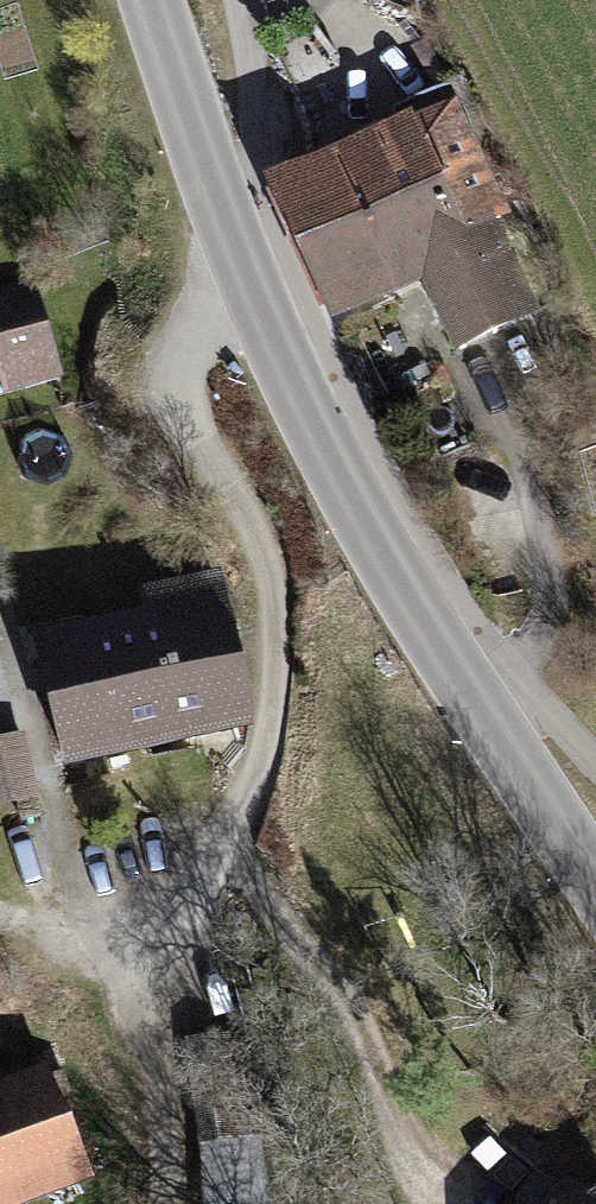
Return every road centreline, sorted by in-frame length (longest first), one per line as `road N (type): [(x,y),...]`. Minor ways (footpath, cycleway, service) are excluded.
road 1 (tertiary): [(148,0),(238,261),(312,423),(357,510),(595,881)]
road 2 (track): [(181,913),(221,850),(266,719),(261,558),(179,398),(184,356),(238,261)]
road 3 (track): [(181,913),(161,1044),(168,1203)]
road 4 (track): [(0,915),(41,942),(103,948),(133,942),(181,913)]

